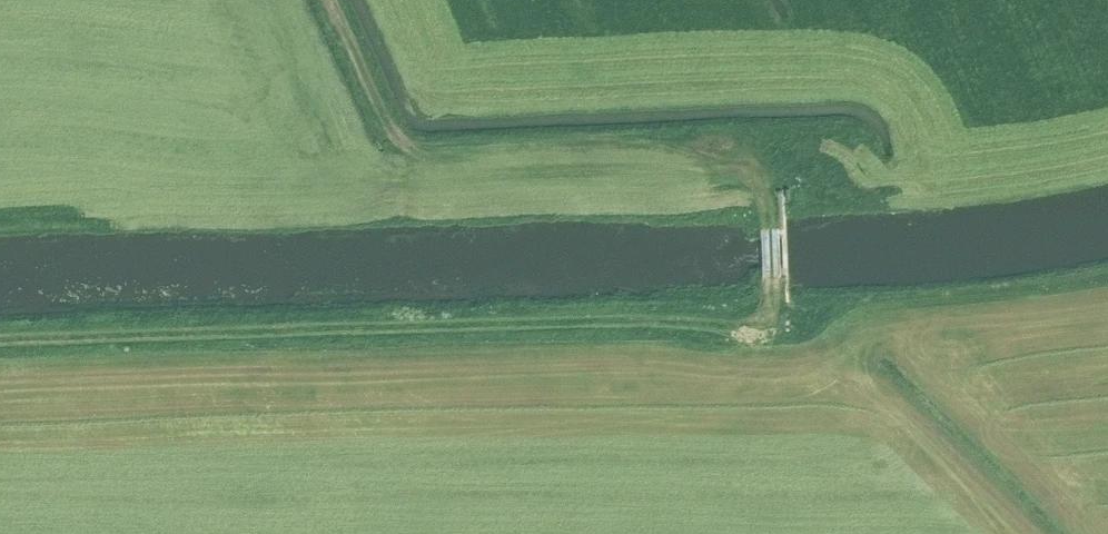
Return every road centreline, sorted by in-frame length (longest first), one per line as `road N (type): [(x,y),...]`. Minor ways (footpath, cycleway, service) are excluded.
road 1 (track): [(0,338),(762,318),(771,310),(769,212)]
road 2 (track): [(769,212),(765,176),(749,156),(416,157),(399,140),(331,0)]

